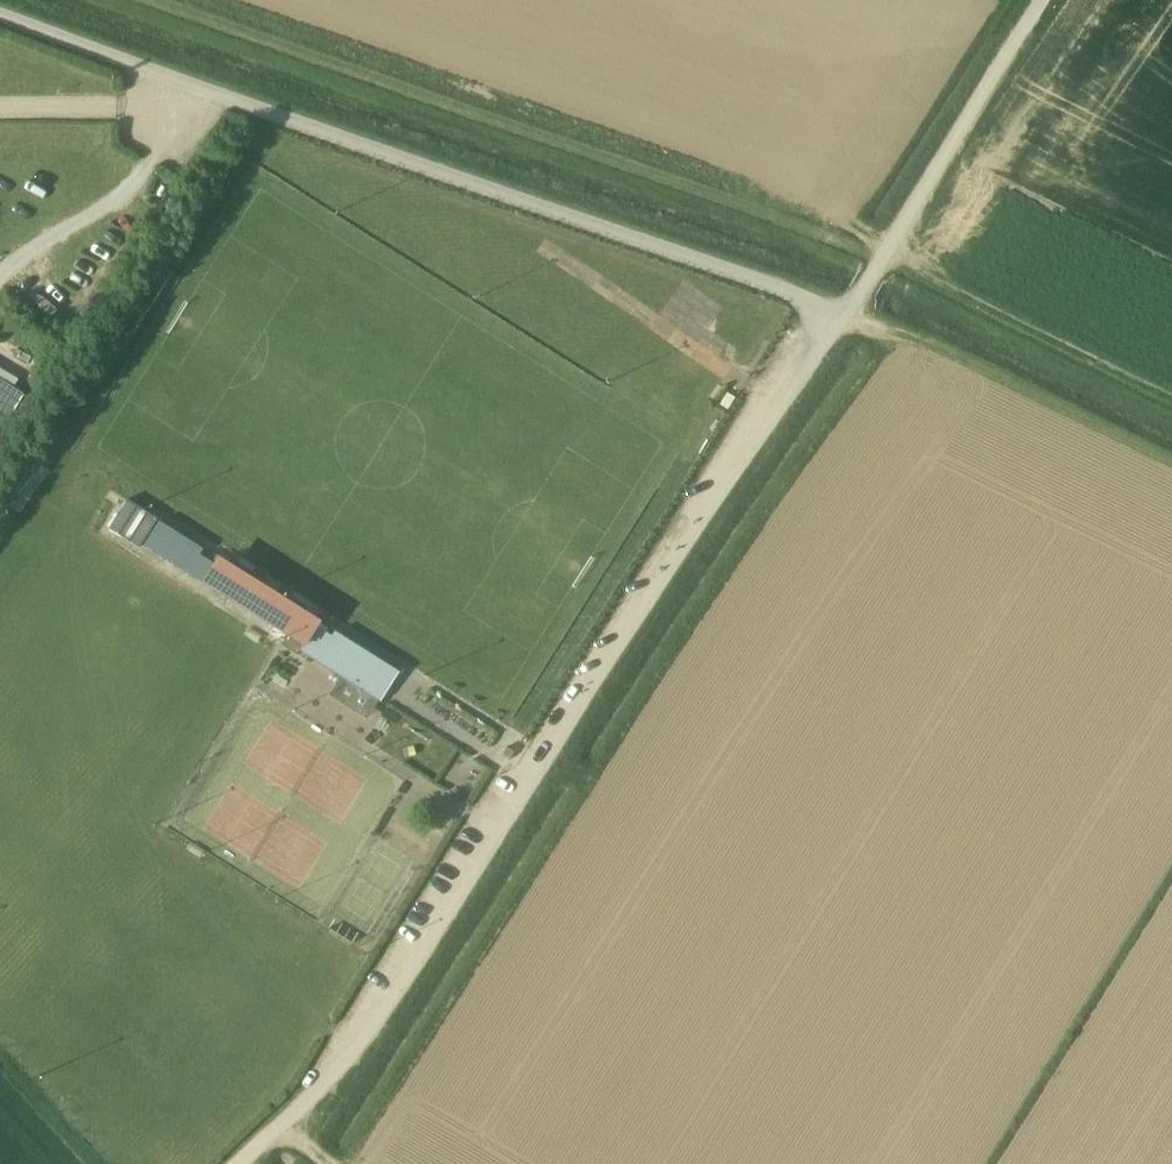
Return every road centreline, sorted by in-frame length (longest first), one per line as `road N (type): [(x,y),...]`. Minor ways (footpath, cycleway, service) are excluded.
road 1 (unclassified): [(244,1163),(340,1070),(845,314)]
road 2 (unclassified): [(845,314),(0,8)]
road 3 (unclassified): [(1039,0),(845,314)]

